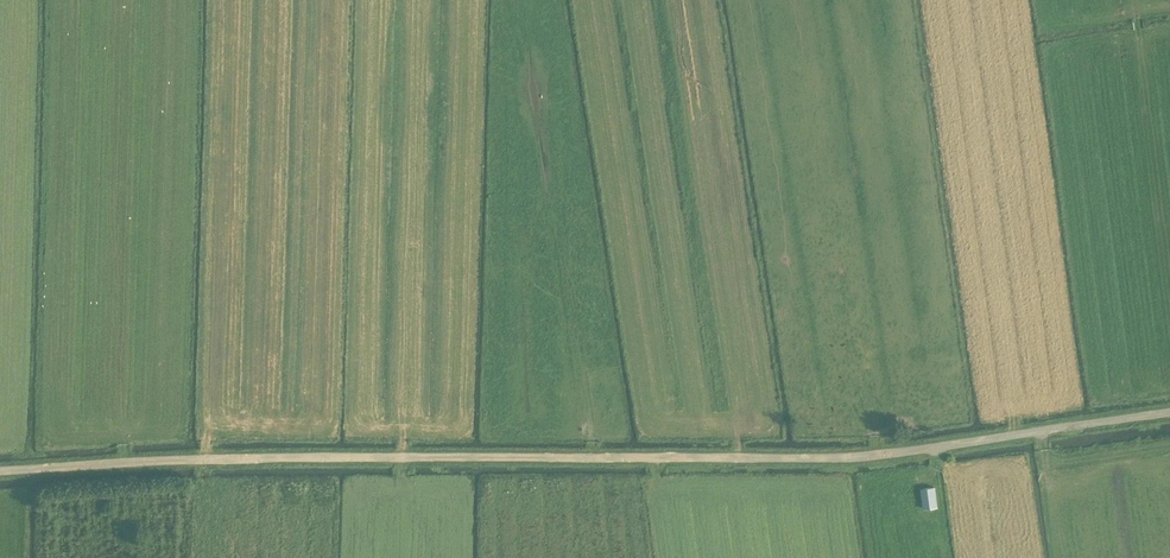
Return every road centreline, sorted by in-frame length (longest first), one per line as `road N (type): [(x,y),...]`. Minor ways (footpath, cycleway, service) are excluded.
road 1 (unclassified): [(0,474),(211,461),(895,456),(1169,416)]

